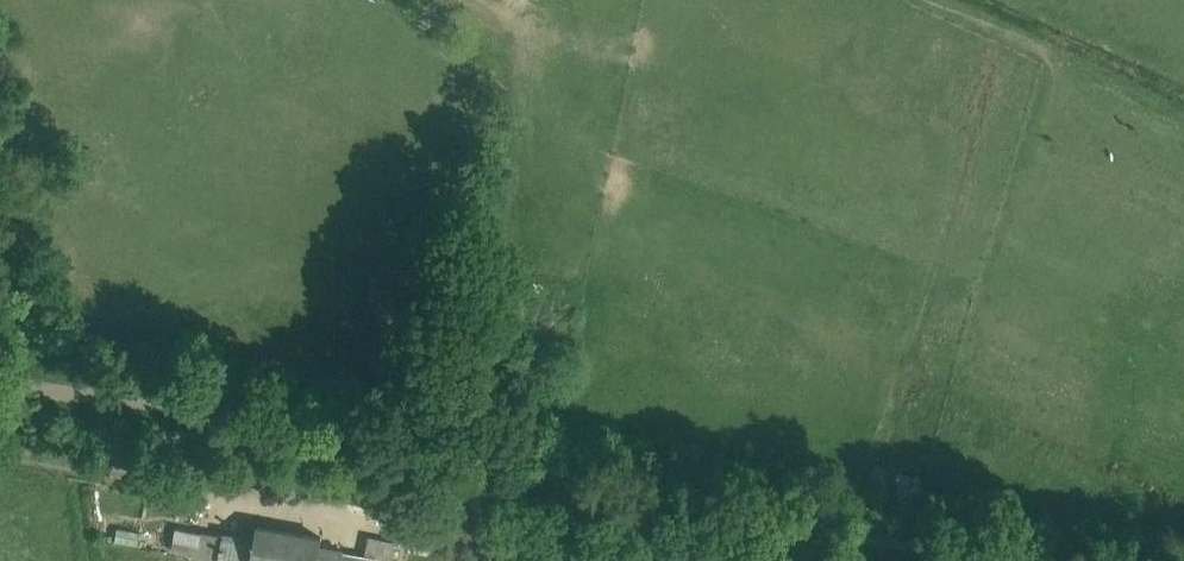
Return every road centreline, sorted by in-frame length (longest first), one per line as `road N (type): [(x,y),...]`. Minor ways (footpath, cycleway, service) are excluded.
road 1 (track): [(491,0),(513,9),(537,47),(448,460)]
road 2 (track): [(1183,113),(940,0)]
road 3 (track): [(448,460),(482,504),(556,543),(629,560)]
road 4 (unclassified): [(0,452),(188,479)]

